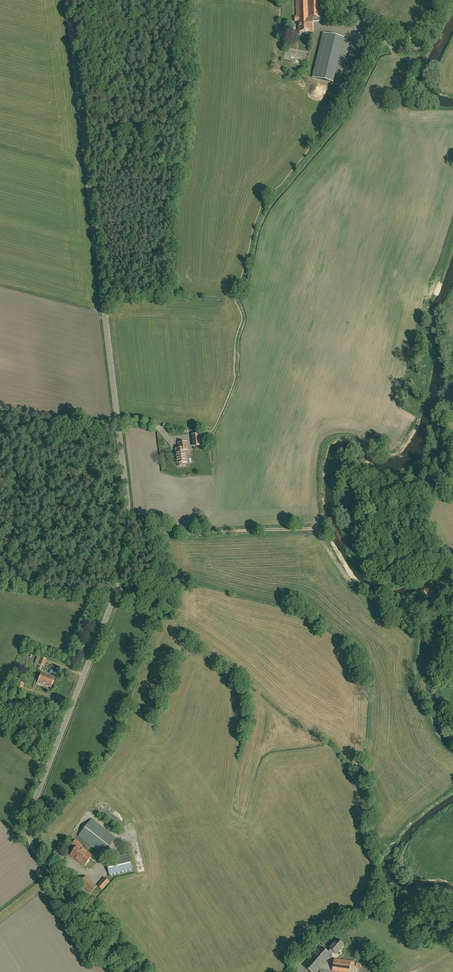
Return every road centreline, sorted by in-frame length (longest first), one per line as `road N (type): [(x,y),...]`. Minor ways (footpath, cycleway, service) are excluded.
road 1 (tertiary): [(132,971),(32,845),(28,829),(113,598),(128,508),(68,0)]
road 2 (track): [(125,533),(320,527)]
road 3 (track): [(119,420),(0,411)]

